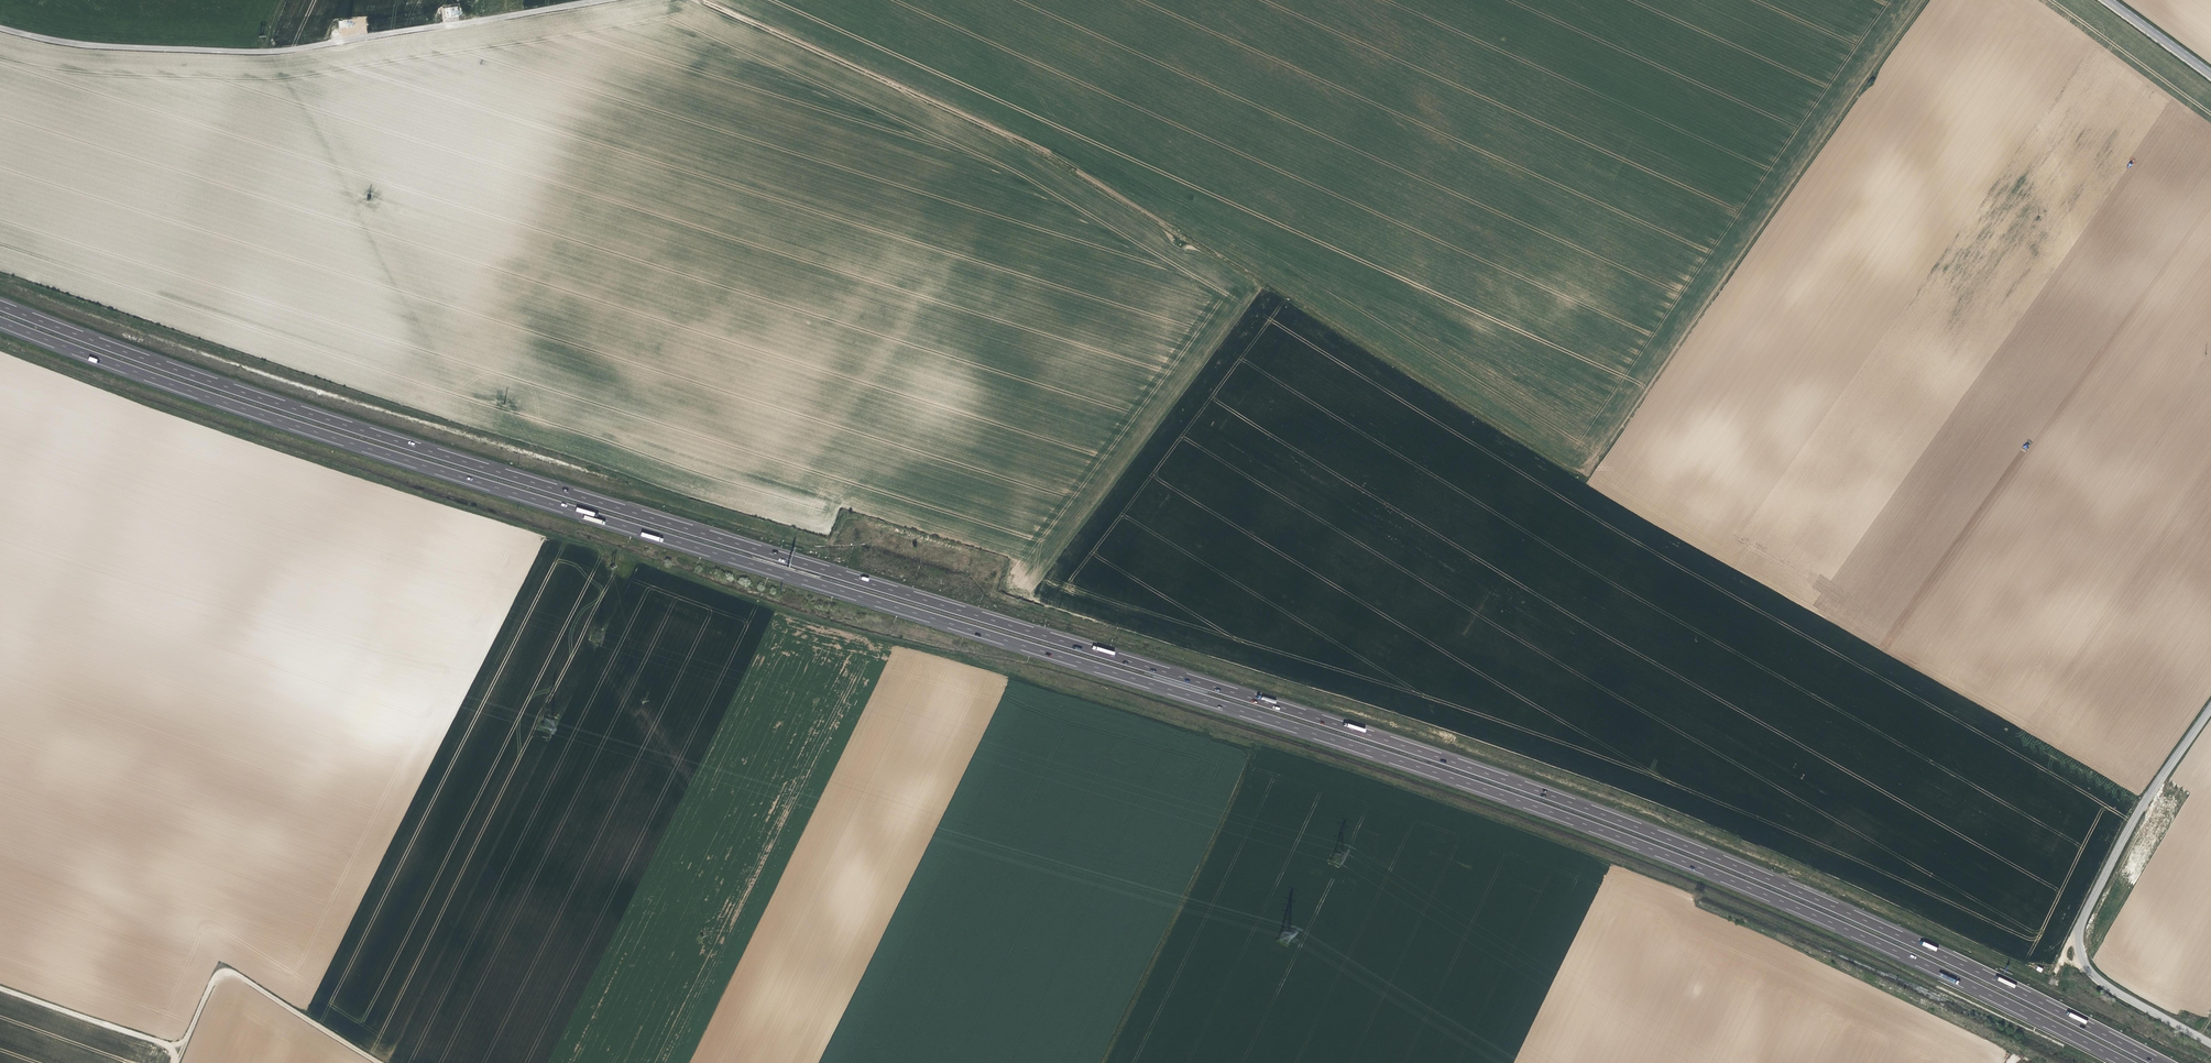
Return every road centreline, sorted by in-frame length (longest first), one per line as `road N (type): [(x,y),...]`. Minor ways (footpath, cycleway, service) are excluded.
road 1 (motorway): [(2160,1062),(1863,919),(1600,813),(1356,730),(272,402),(0,305)]
road 2 (motorway): [(0,321),(271,418),(1504,795),(1855,932),(2125,1062)]
road 3 (track): [(1923,0),(1593,467),(1583,469),(1037,144),(708,0)]
road 4 (track): [(1133,631),(1030,598),(1269,283)]
road 5 (unclassified): [(2210,702),(2146,794),(2079,932),(2095,978),(2210,1042)]
road 6 (track): [(400,32),(216,49),(0,25)]
road 7 (track): [(1103,1062),(1246,774)]
road 8 (track): [(381,1062),(220,968),(179,1043)]
road 9 (track): [(179,1043),(0,989)]
road 10 (tertiary): [(2104,0),(2210,75)]

